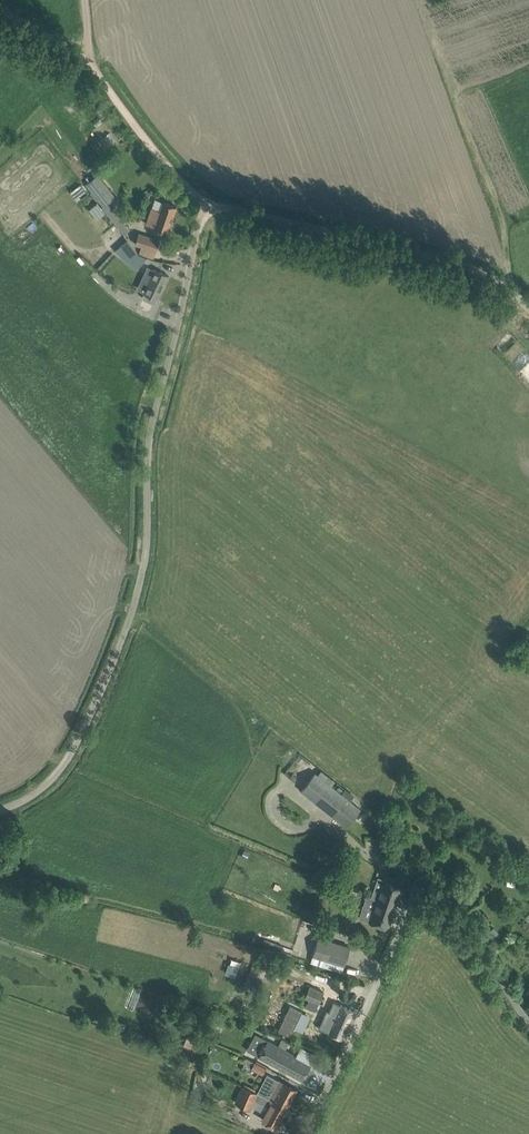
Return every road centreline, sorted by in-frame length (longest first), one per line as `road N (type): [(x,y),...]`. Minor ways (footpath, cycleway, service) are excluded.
road 1 (unclassified): [(0,810),(38,801),(58,786),(130,633),(144,583),(153,442),(201,215),(209,208)]
road 2 (unclassified): [(307,1133),(412,905),(427,898),(444,910),(528,1015)]
road 3 (unclassified): [(528,308),(455,263),(209,208)]
road 4 (track): [(209,208),(80,56)]

